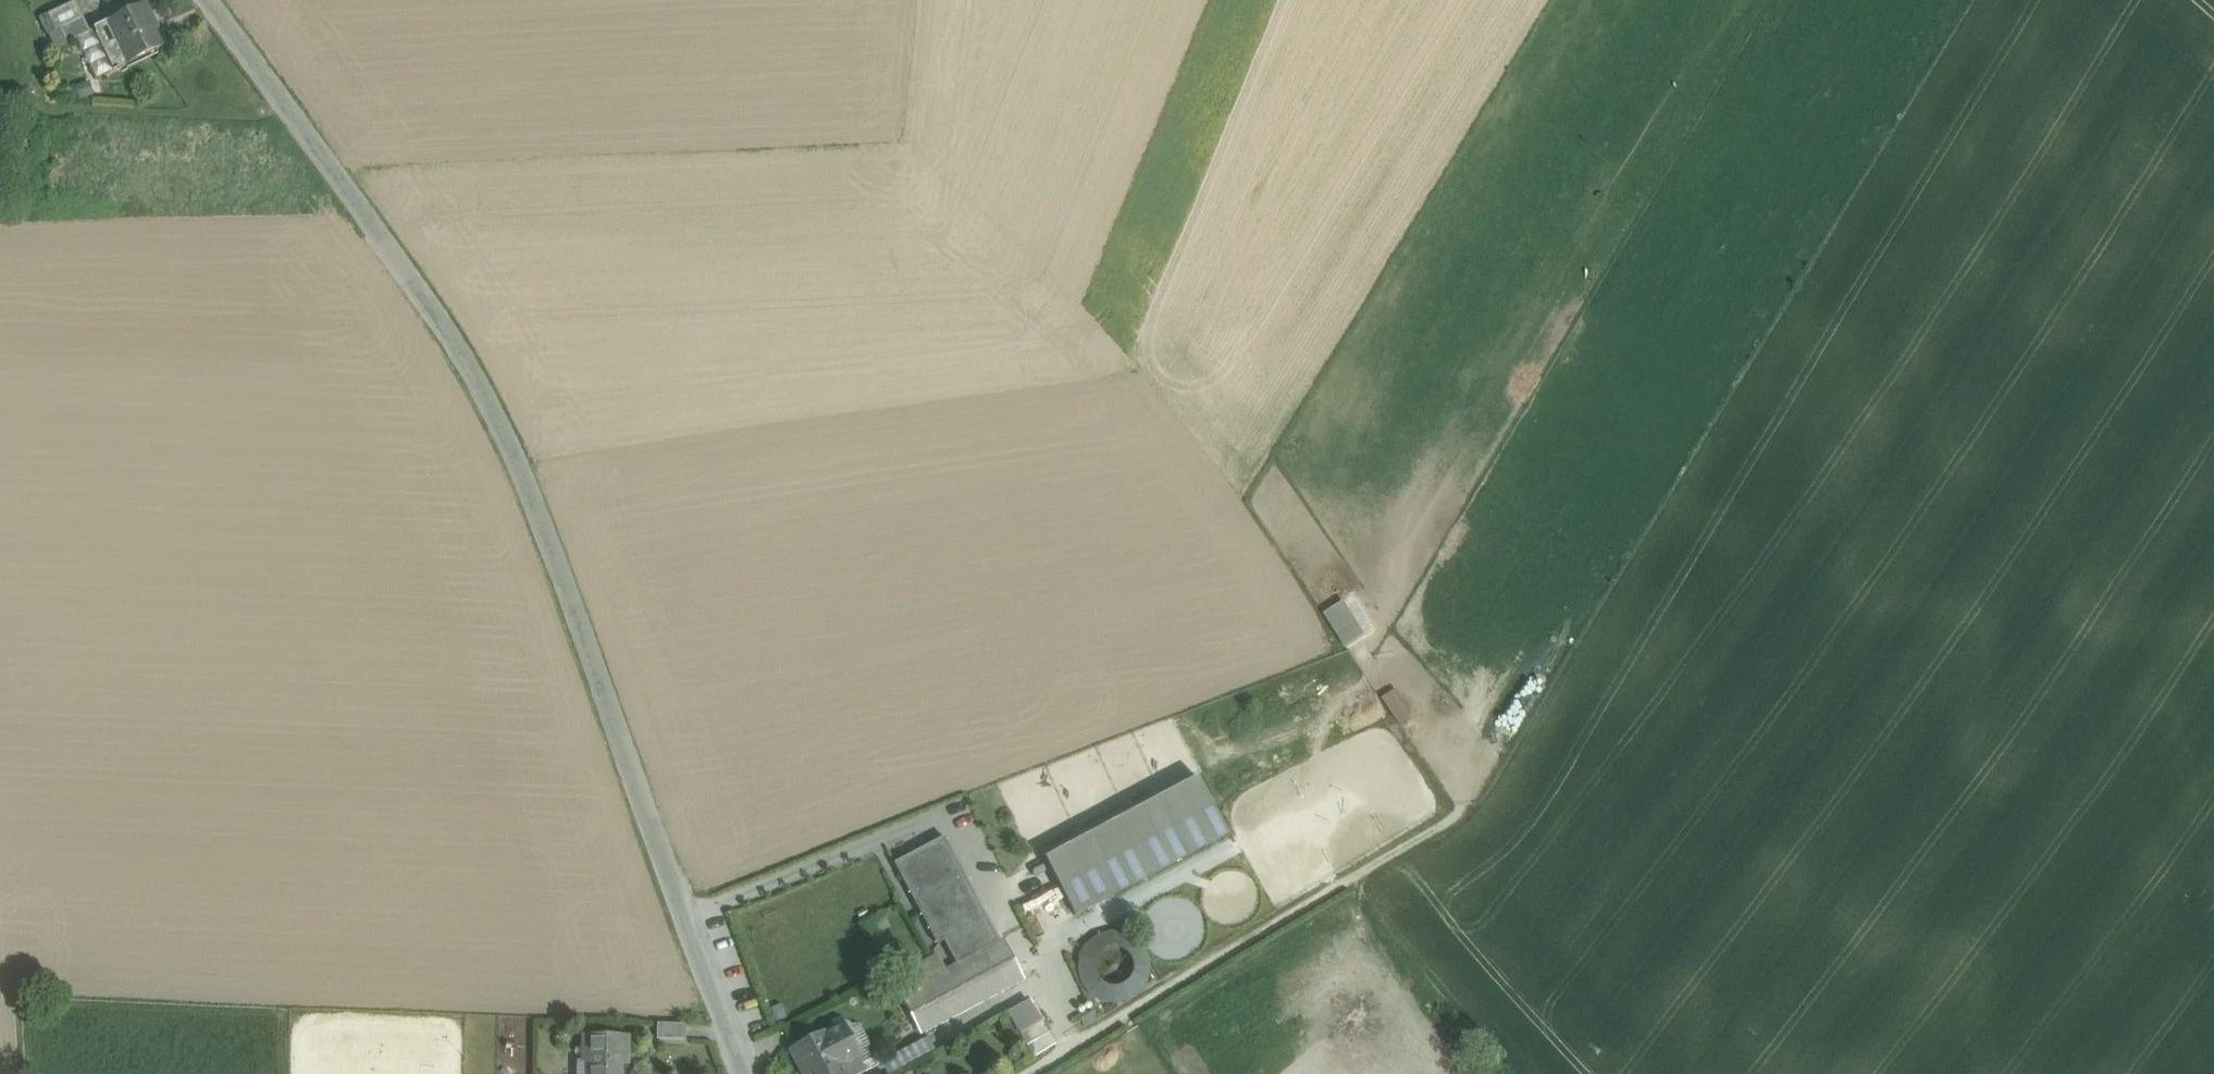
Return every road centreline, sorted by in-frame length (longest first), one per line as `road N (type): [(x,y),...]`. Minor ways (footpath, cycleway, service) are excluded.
road 1 (unclassified): [(720,1013),(473,367),(208,0)]

